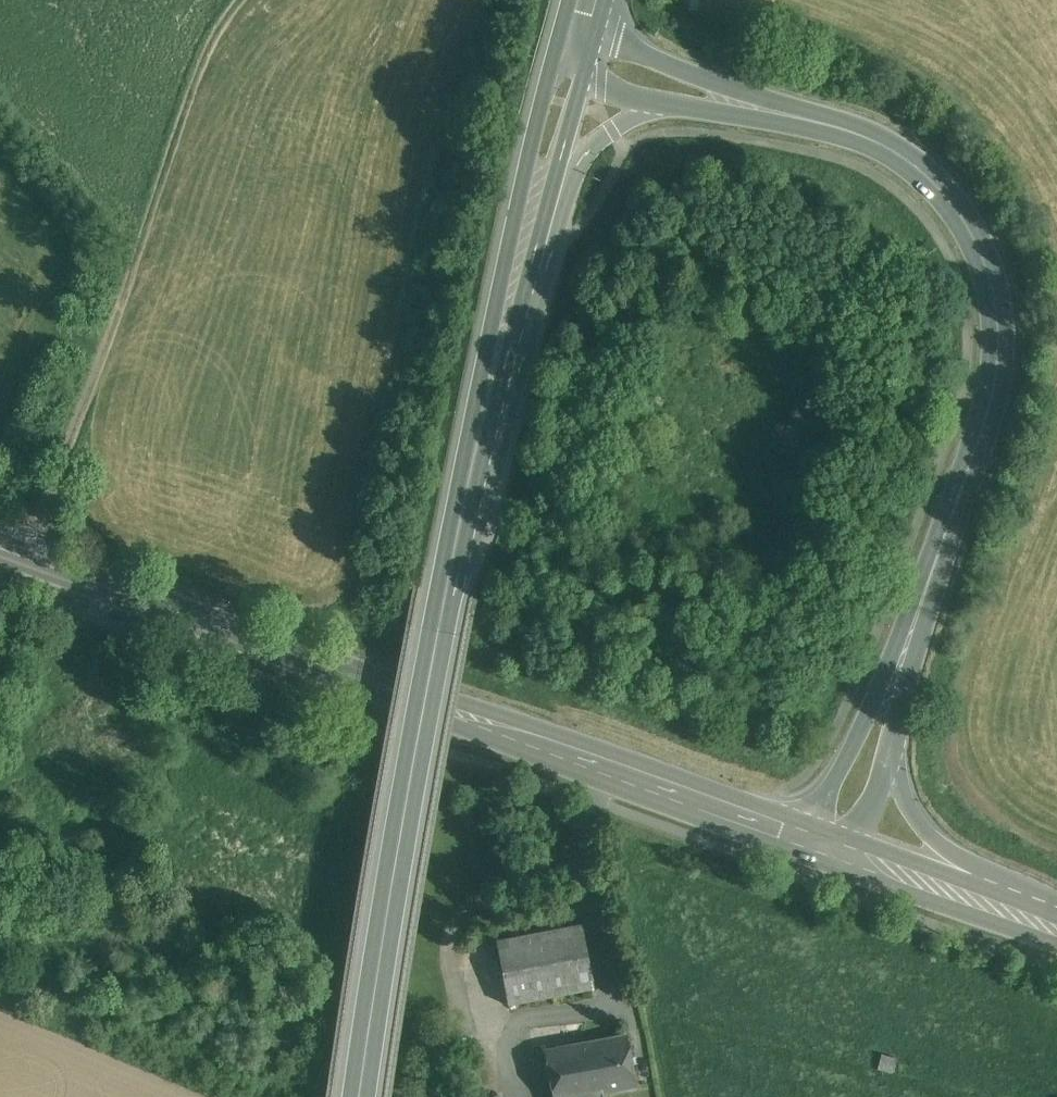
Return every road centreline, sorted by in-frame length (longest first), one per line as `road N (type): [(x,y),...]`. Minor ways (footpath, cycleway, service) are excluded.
road 1 (primary): [(567,53),(482,368),(397,796),(349,1096)]
road 2 (primary): [(366,1096),(451,603),(548,233)]
road 3 (primary): [(0,545),(801,836)]
road 4 (primary): [(900,666),(990,403),(998,333),(987,271),(959,214),(904,157),(831,125),(701,93)]
road 5 (track): [(27,555),(199,72),(241,0)]
road 6 (primary): [(548,233),(596,140),(701,93)]
road 7 (primary): [(1028,916),(954,855),(885,763)]
road 8 (primary): [(900,666),(801,836)]
road 9 (primary): [(852,854),(1028,916)]
road 10 (primary): [(548,233),(567,53)]
road 11 (primary): [(701,93),(567,53)]

